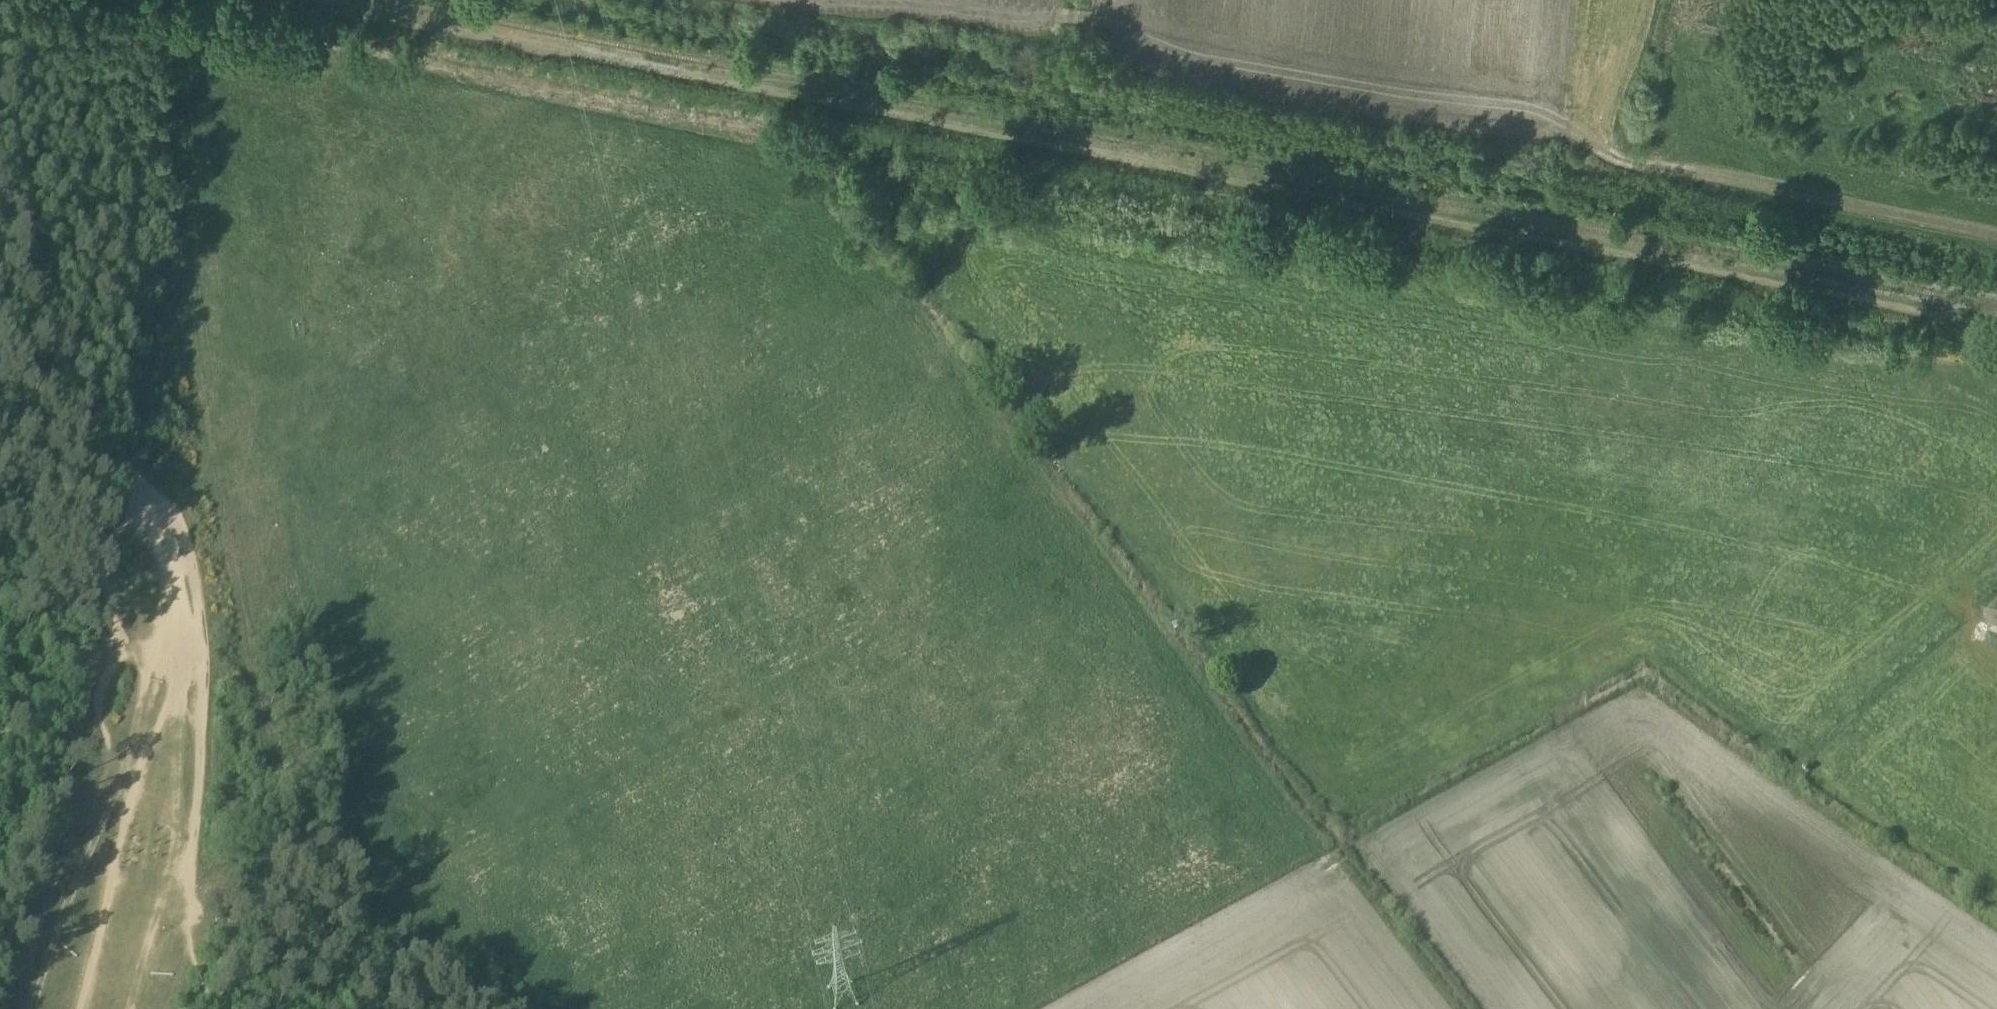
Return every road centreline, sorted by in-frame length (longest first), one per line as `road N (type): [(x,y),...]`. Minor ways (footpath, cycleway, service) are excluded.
road 1 (track): [(176,631),(158,530),(13,205)]
road 2 (track): [(73,1008),(176,631)]
road 3 (track): [(0,699),(176,631)]
road 4 (track): [(326,865),(254,872),(193,896)]
road 5 (track): [(893,23),(774,0)]

